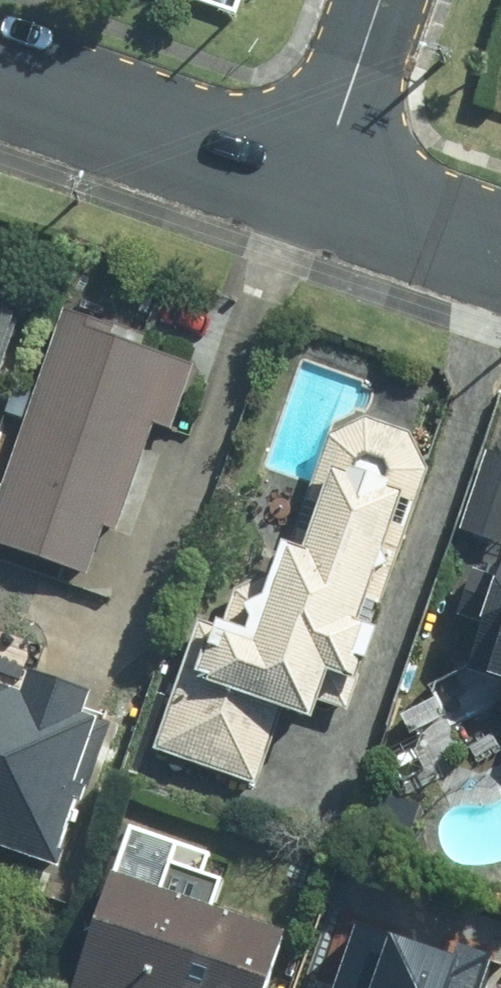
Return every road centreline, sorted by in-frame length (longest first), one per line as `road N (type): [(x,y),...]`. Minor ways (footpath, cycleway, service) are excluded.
road 1 (tertiary): [(314,184),(0,74)]
road 2 (tertiary): [(500,250),(314,184)]
road 3 (residential): [(314,184),(378,0)]

